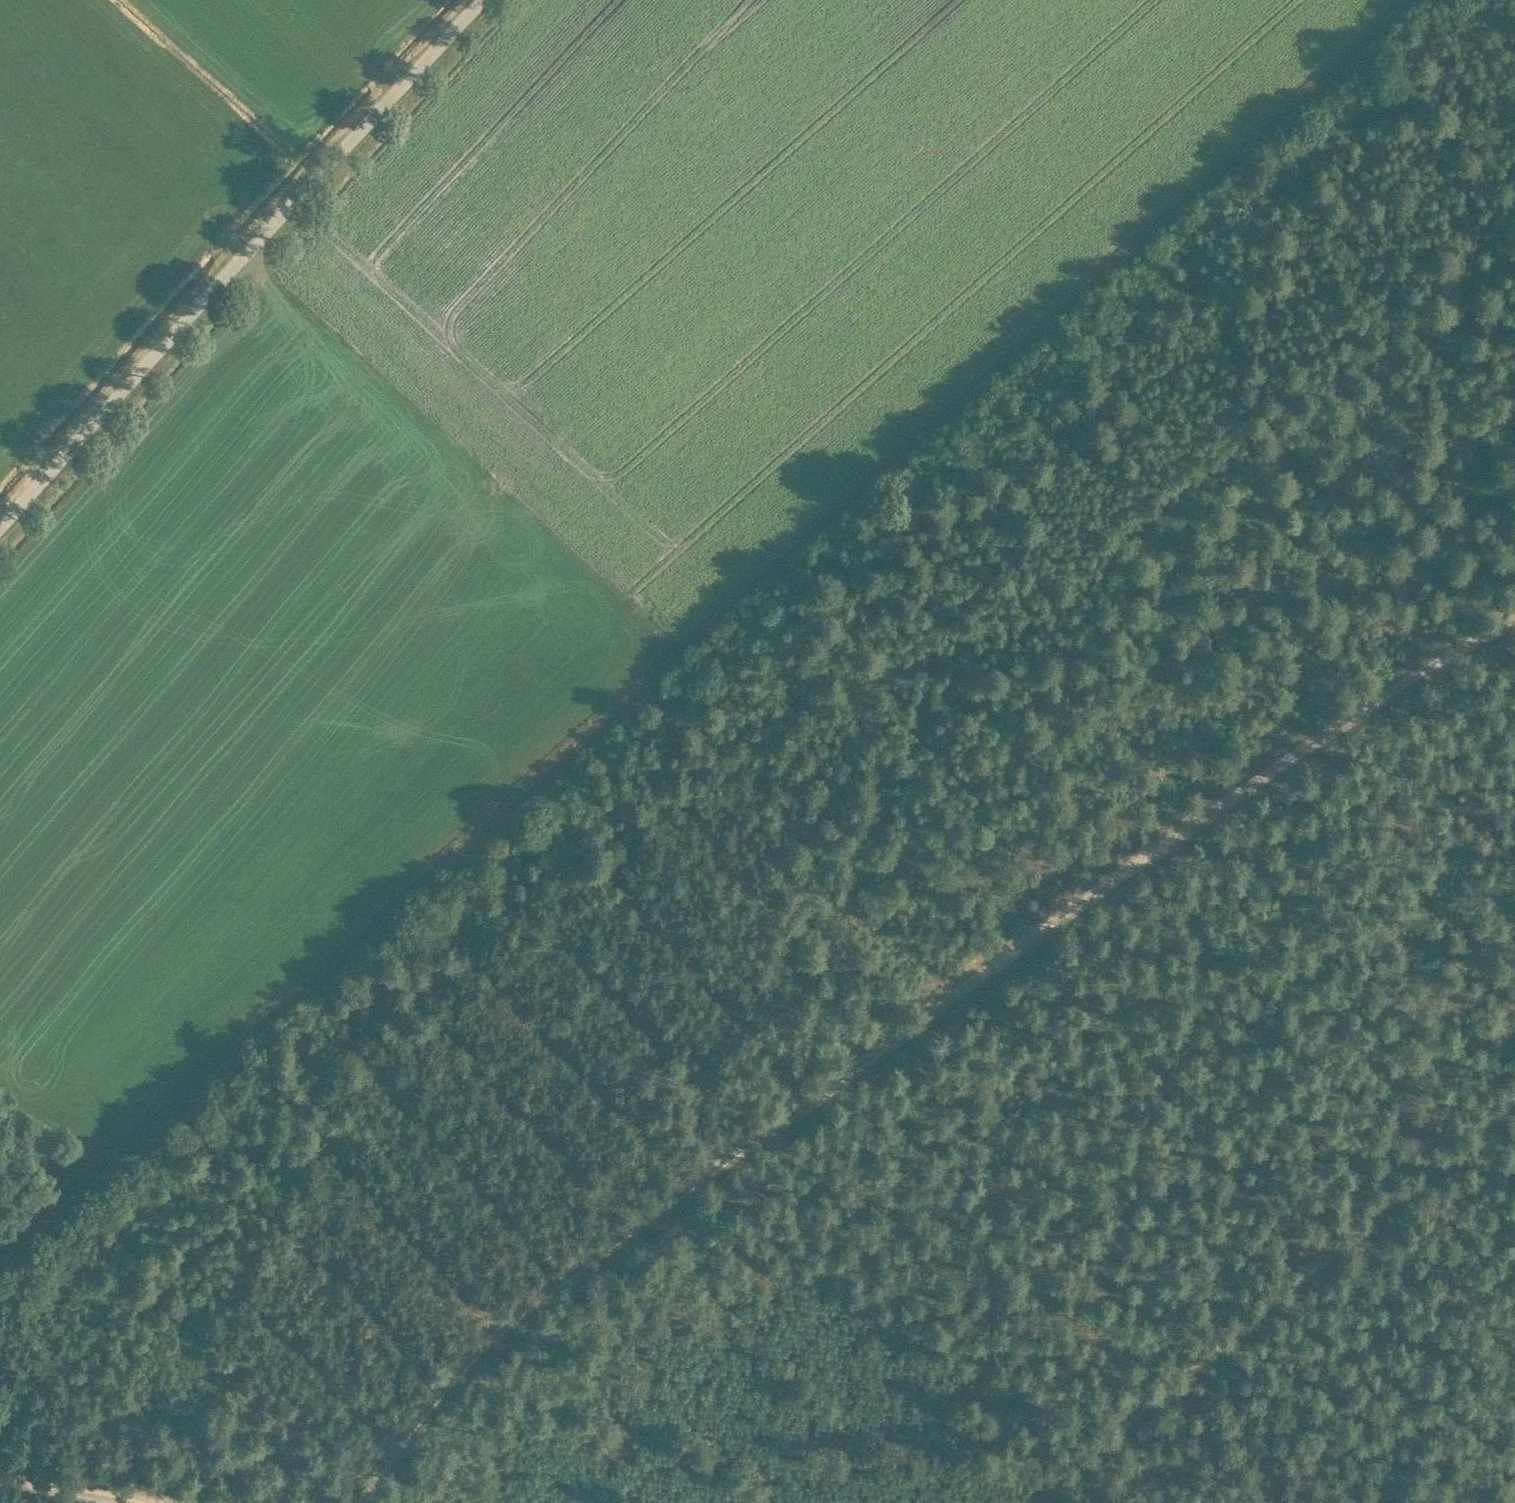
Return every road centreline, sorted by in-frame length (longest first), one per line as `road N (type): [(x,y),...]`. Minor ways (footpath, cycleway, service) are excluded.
road 1 (unclassified): [(0,528),(483,0)]
road 2 (track): [(119,1502),(0,1479)]

